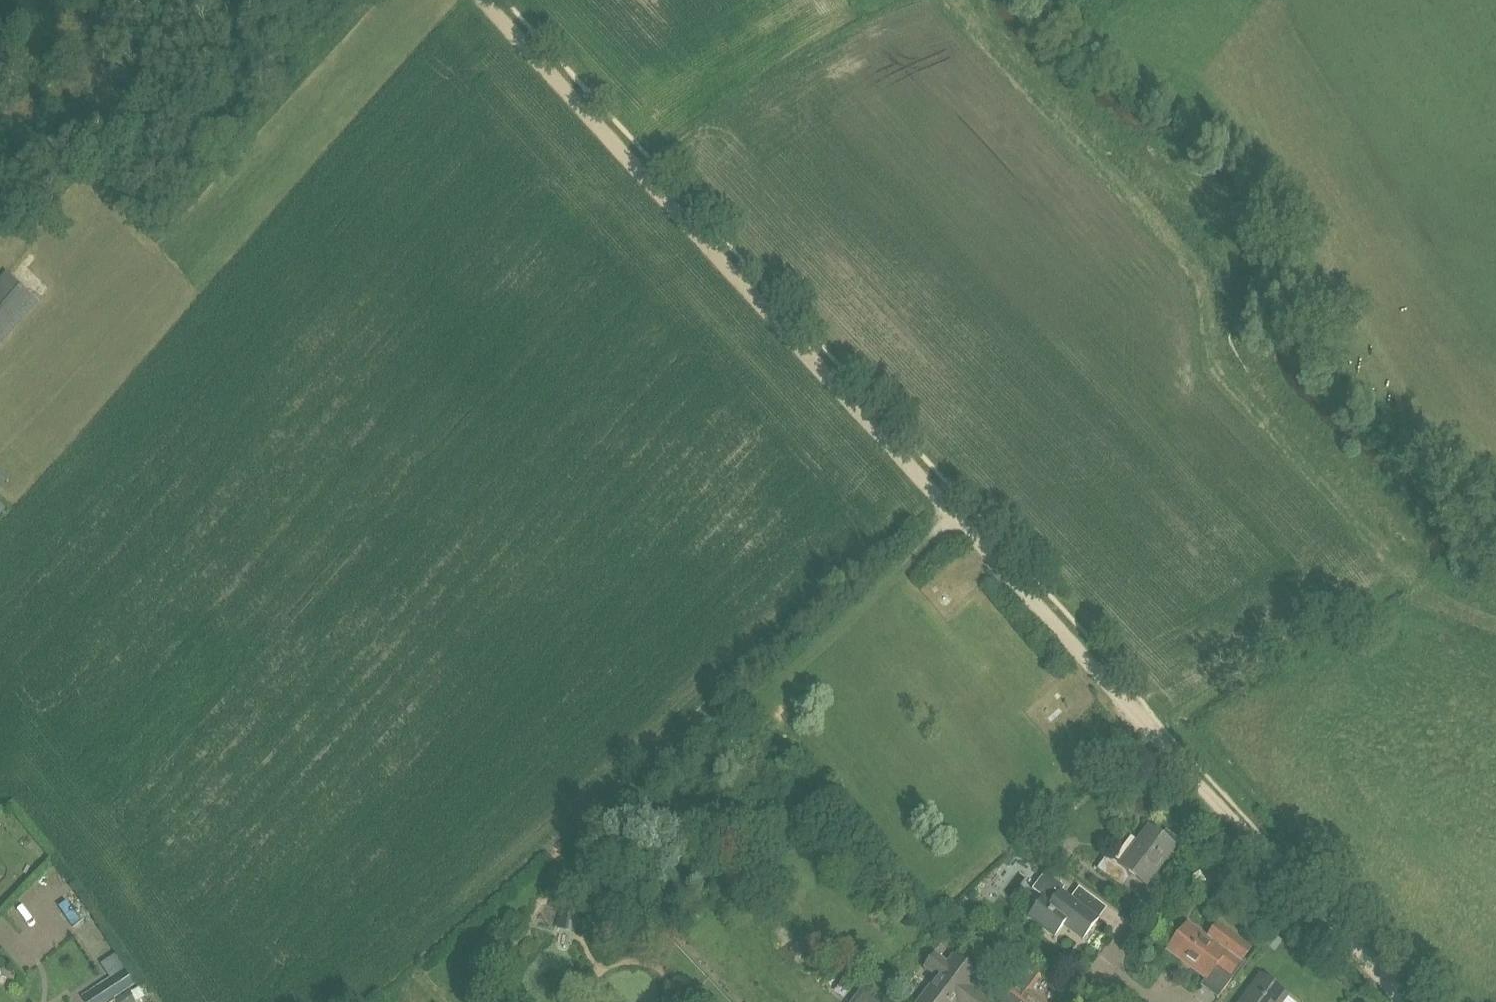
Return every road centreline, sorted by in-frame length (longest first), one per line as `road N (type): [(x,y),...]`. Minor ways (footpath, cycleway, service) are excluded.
road 1 (unclassified): [(1399,1001),(479,0)]

